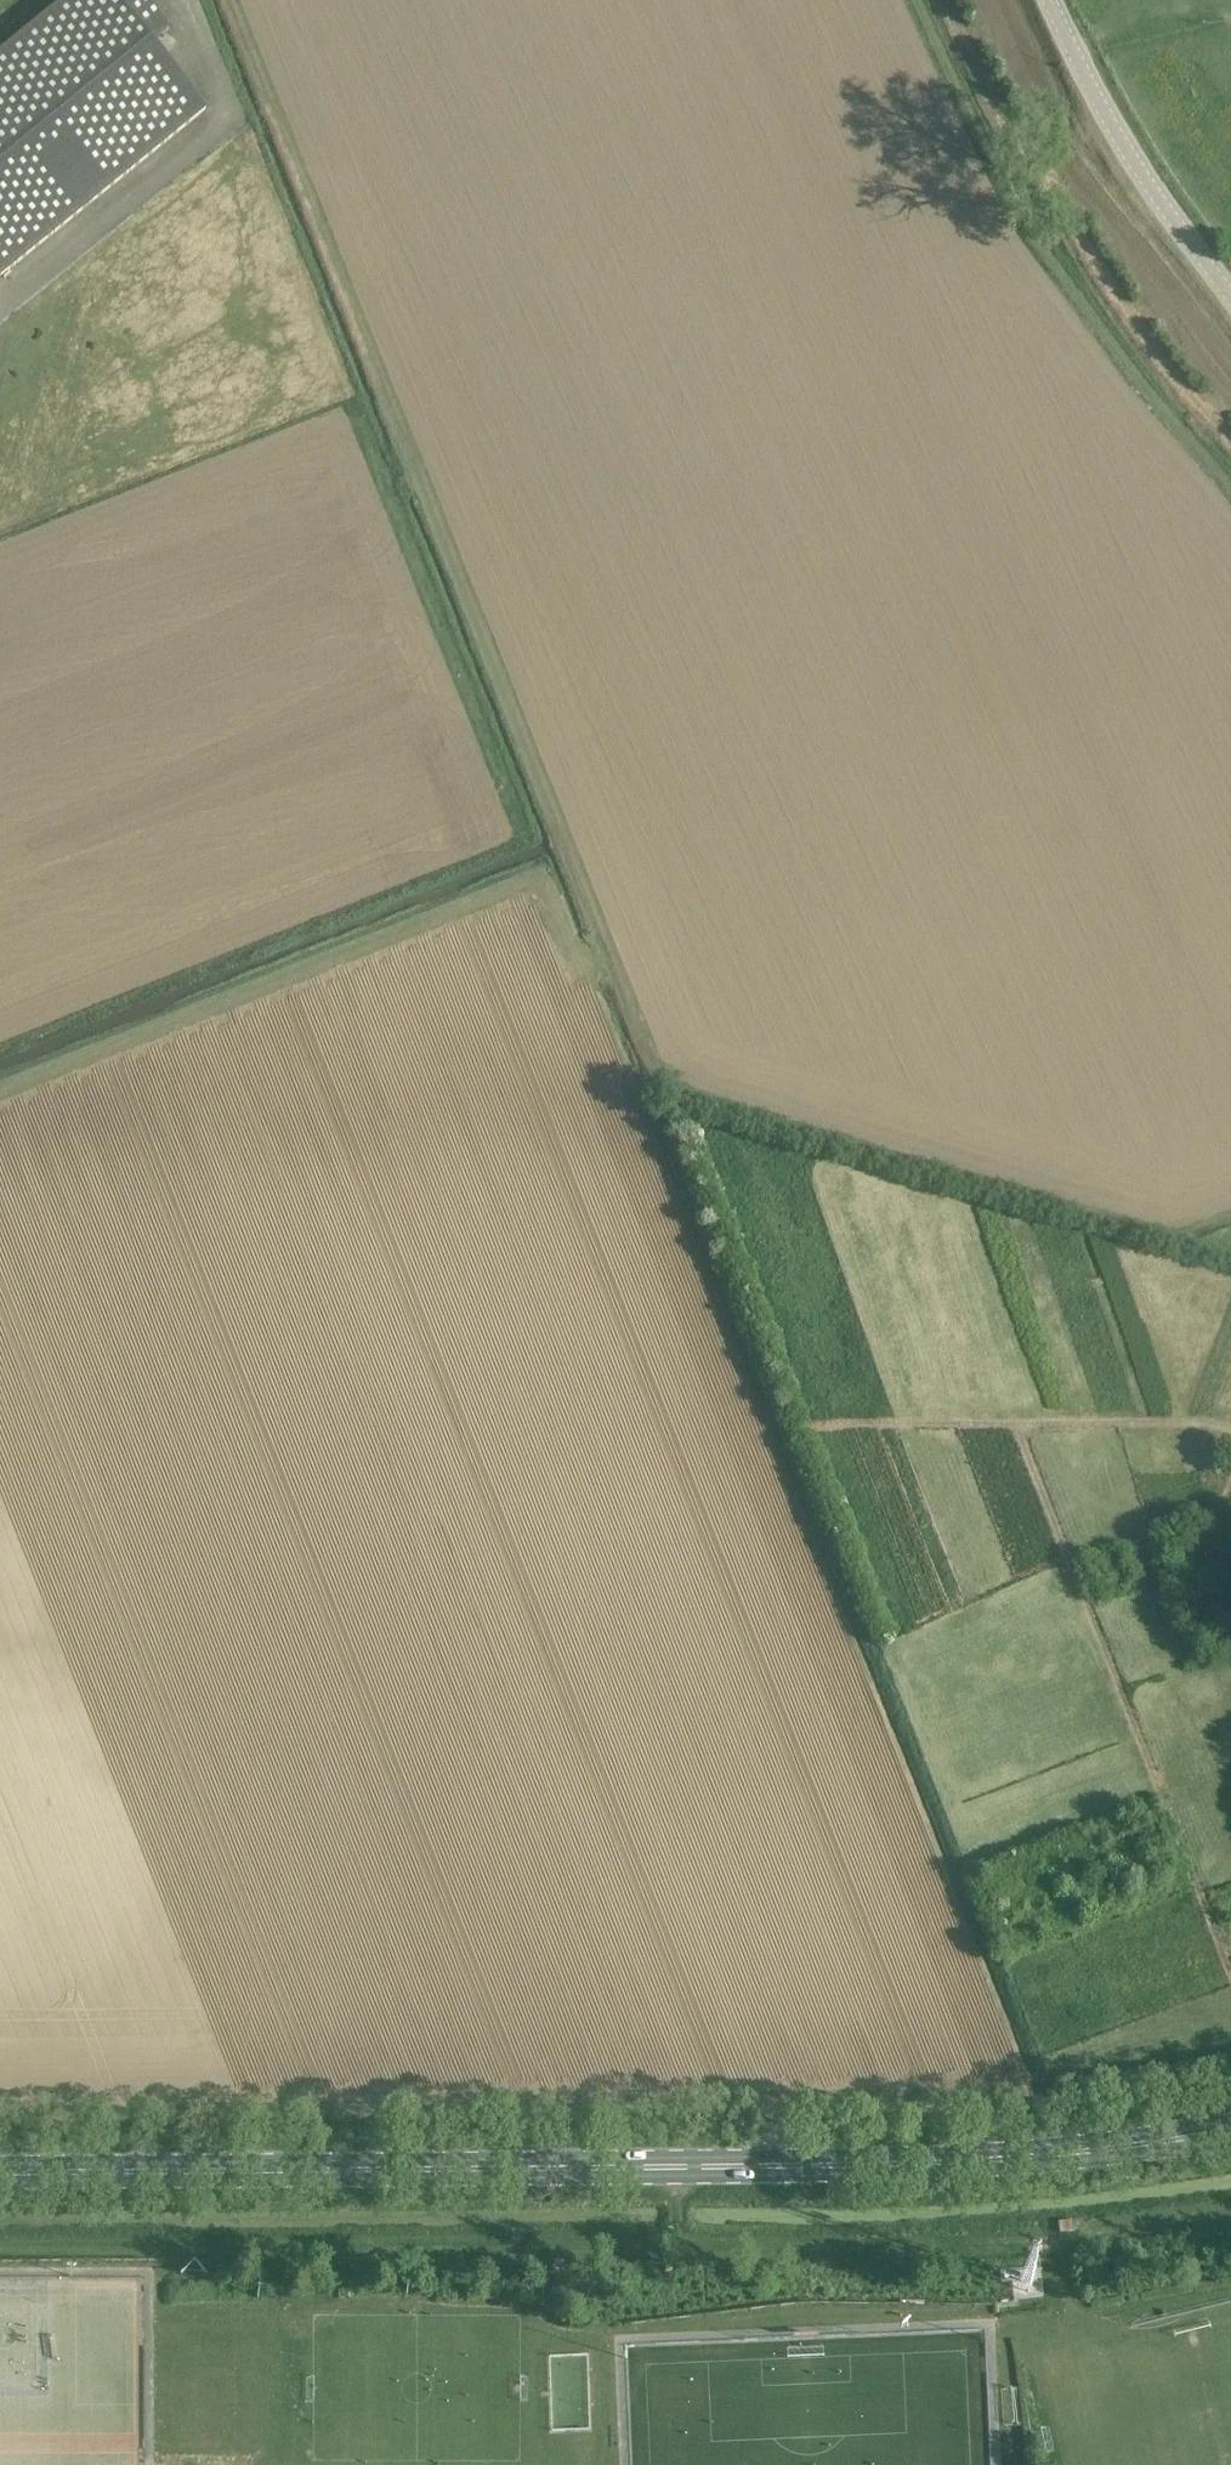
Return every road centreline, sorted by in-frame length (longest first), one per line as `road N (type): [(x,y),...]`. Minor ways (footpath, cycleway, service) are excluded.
road 1 (primary): [(0,2174),(721,2170),(1041,2155),(1230,2134)]
road 2 (tertiary): [(1230,296),(1119,143),(1044,0)]

